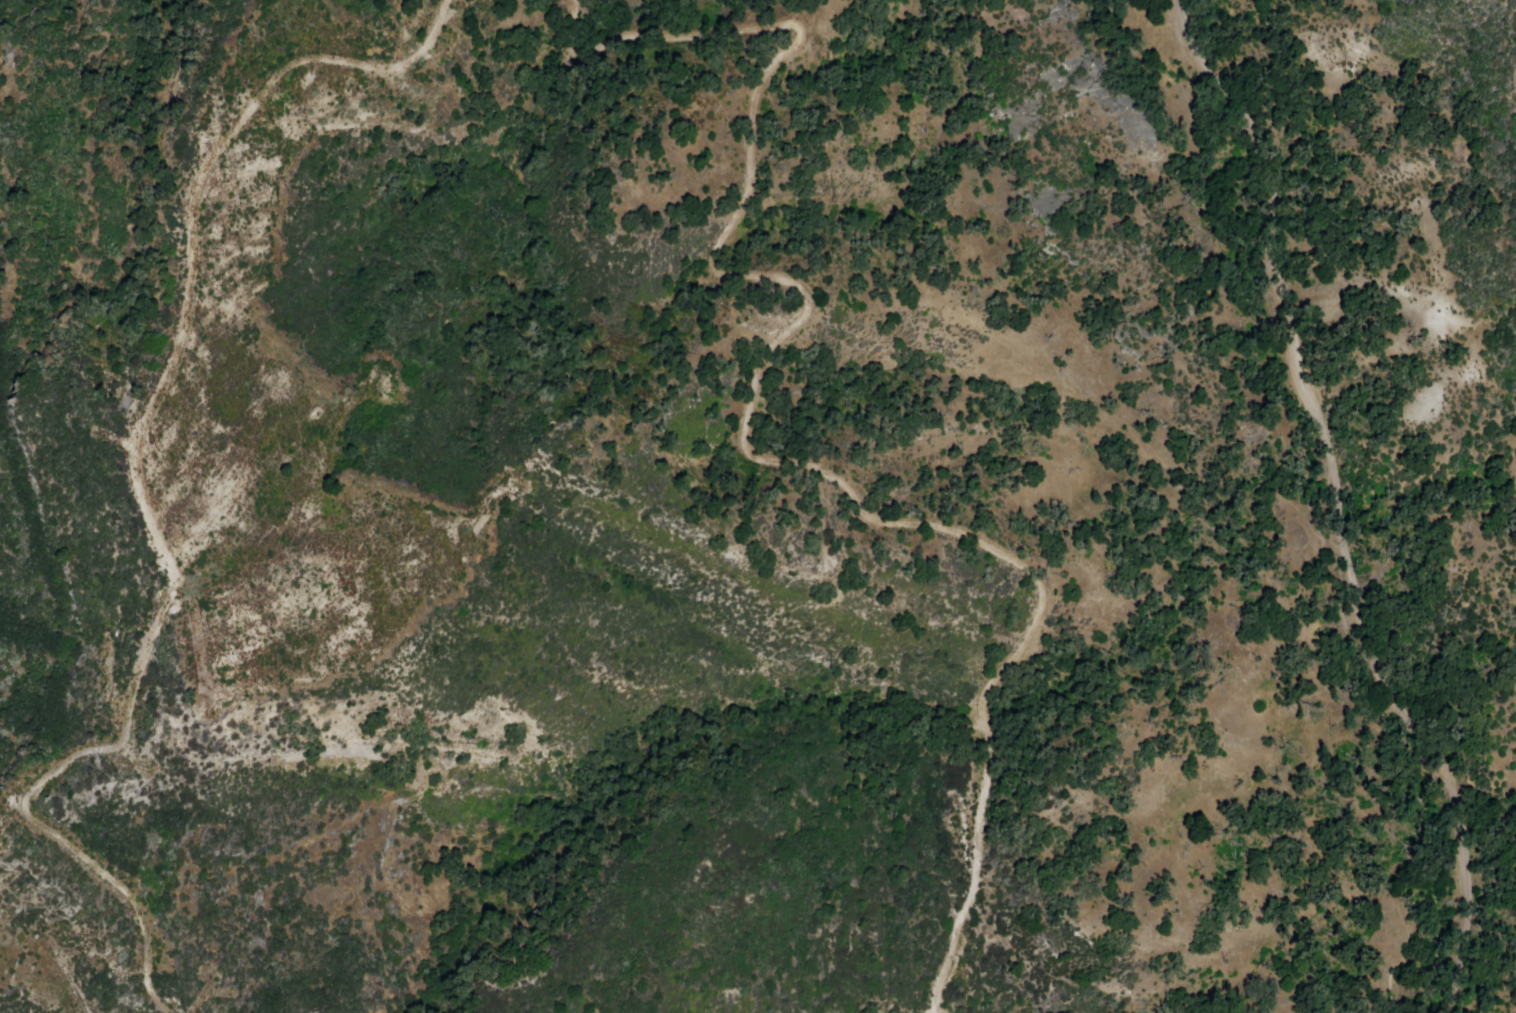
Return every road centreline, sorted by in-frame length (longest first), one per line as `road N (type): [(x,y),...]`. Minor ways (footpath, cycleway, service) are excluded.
road 1 (residential): [(1448,1012),(1462,892),(1455,803),(1446,777),(1381,694),(1353,625),(1333,558),(1317,451),(1280,352),(1286,318),(1263,268),(1261,189),(1166,0)]

